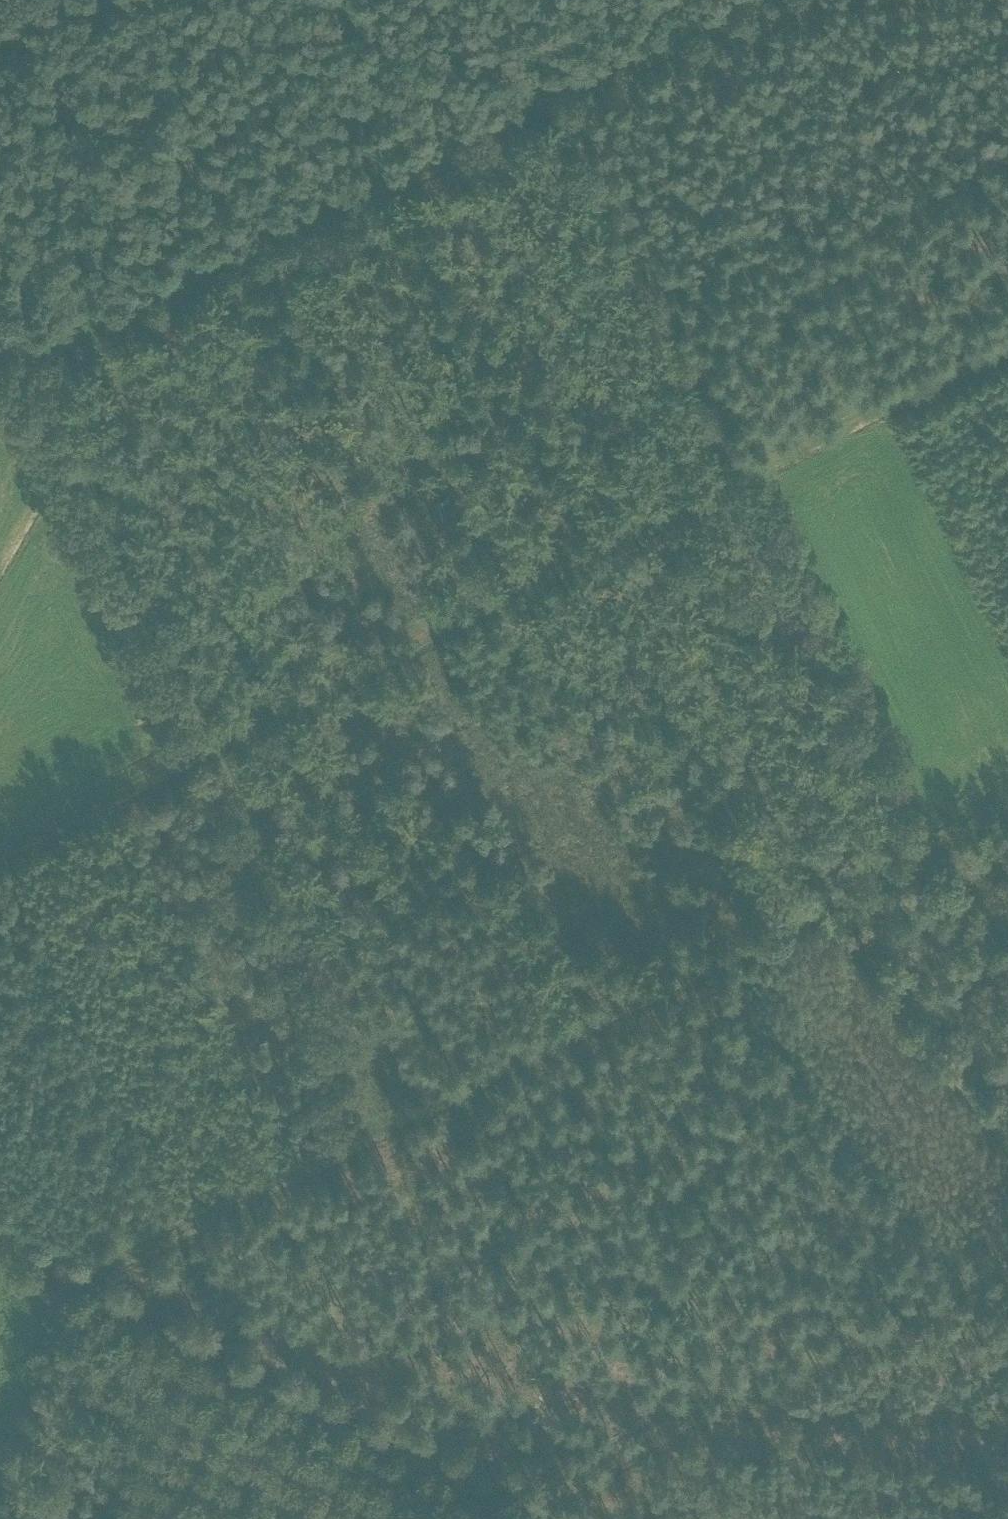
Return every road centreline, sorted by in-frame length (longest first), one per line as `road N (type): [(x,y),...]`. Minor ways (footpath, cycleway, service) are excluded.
road 1 (track): [(18,348),(374,1111),(55,1270)]
road 2 (track): [(517,0),(553,86),(18,348),(0,313)]
road 3 (track): [(0,1243),(100,1293),(121,1359),(163,1394),(409,1518)]

